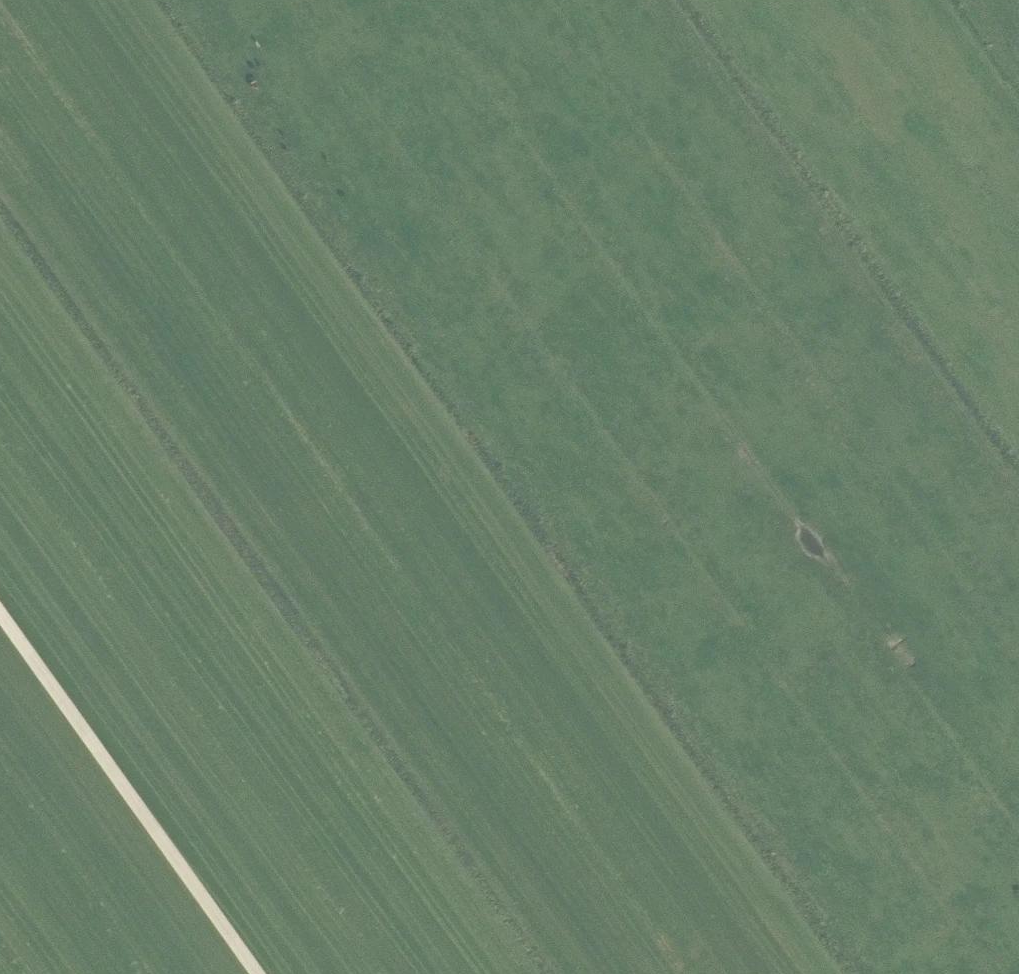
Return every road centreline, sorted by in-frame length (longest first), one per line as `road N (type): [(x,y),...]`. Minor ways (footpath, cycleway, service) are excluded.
road 1 (track): [(827,973),(140,0)]
road 2 (track): [(0,610),(264,973)]

